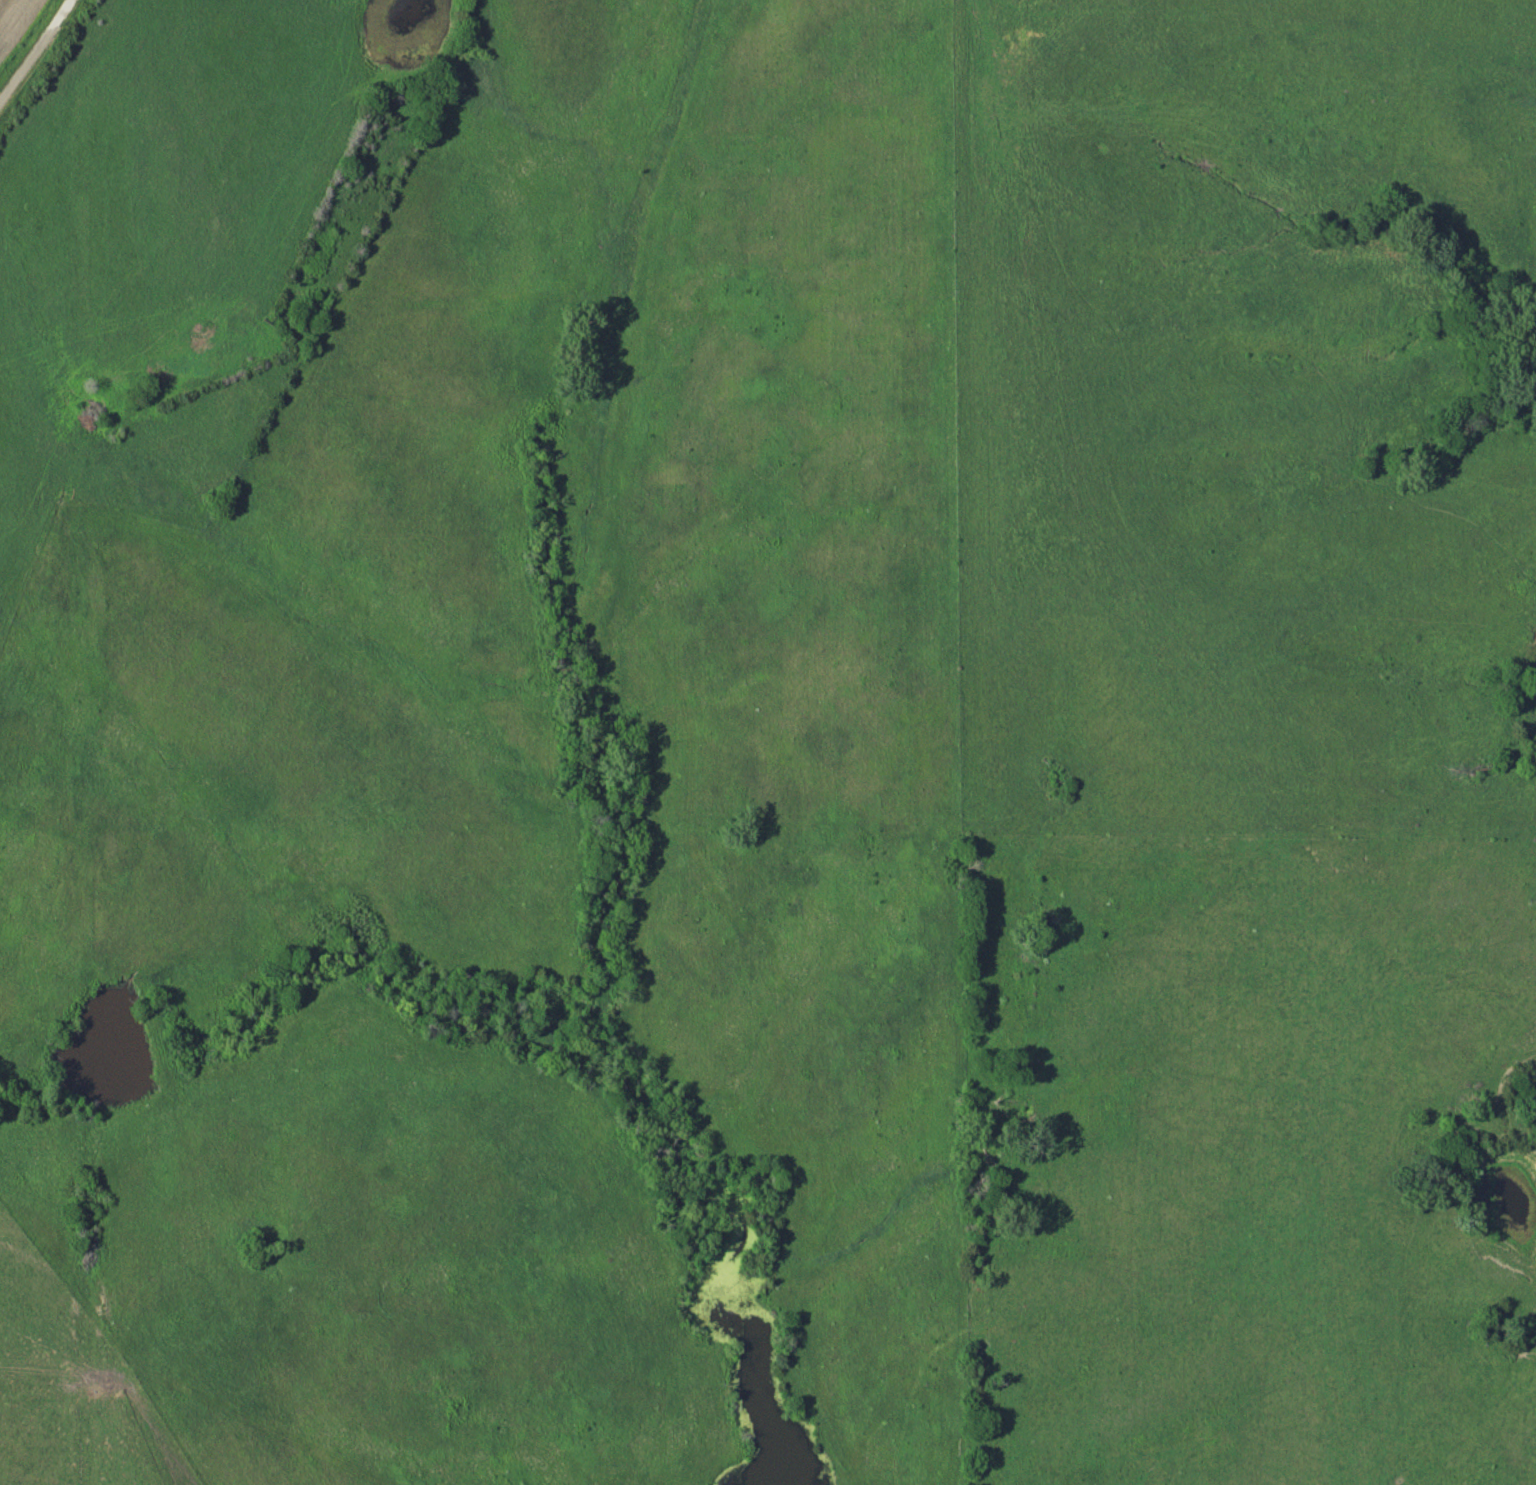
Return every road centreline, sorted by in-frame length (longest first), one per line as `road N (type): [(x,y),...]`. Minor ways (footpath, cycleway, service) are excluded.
road 1 (residential): [(0,106),(72,0)]

